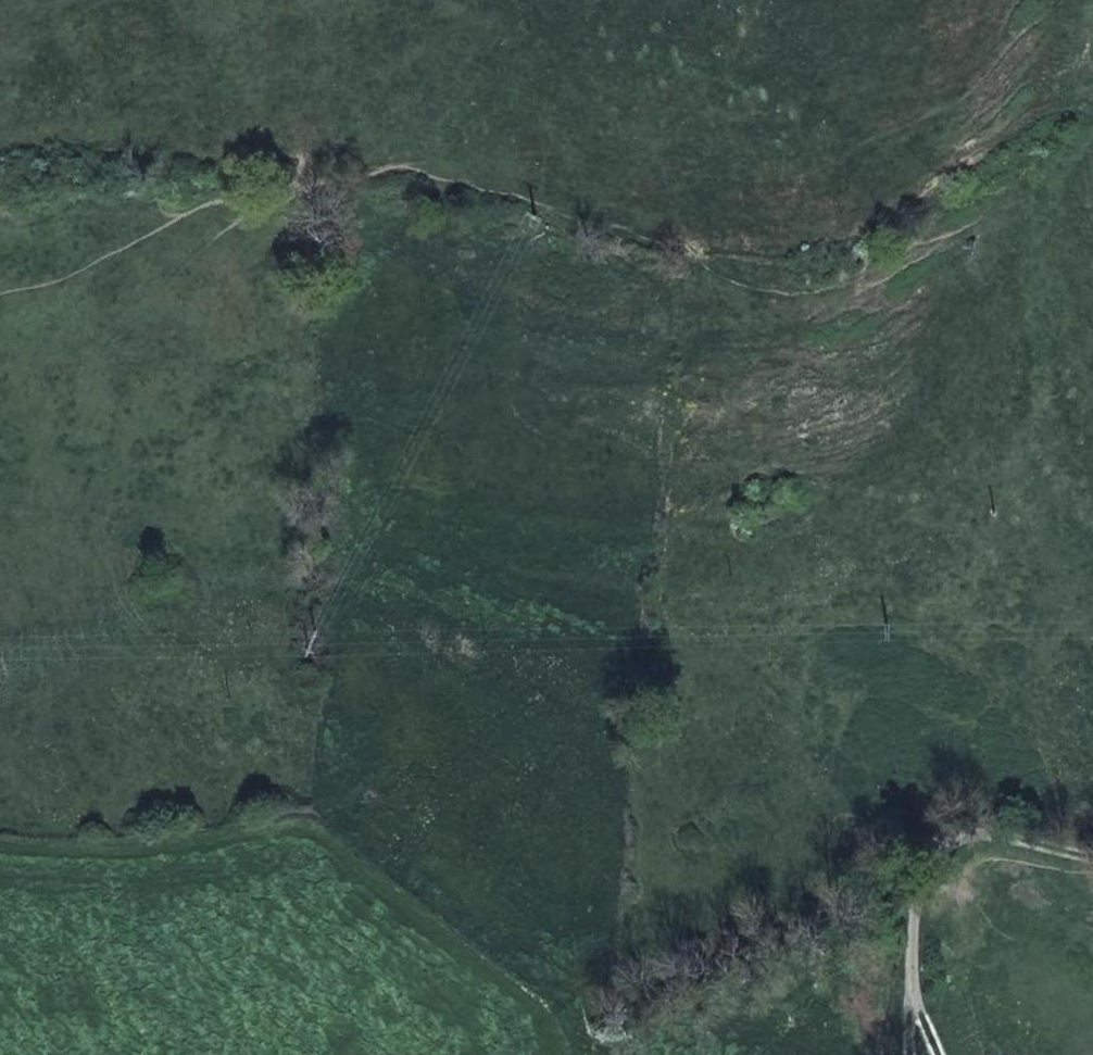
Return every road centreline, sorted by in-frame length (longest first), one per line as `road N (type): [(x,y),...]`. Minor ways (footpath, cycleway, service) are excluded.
road 1 (unclassified): [(941,1054),(923,1017),(915,933),(957,842),(1020,834),(1092,852)]

